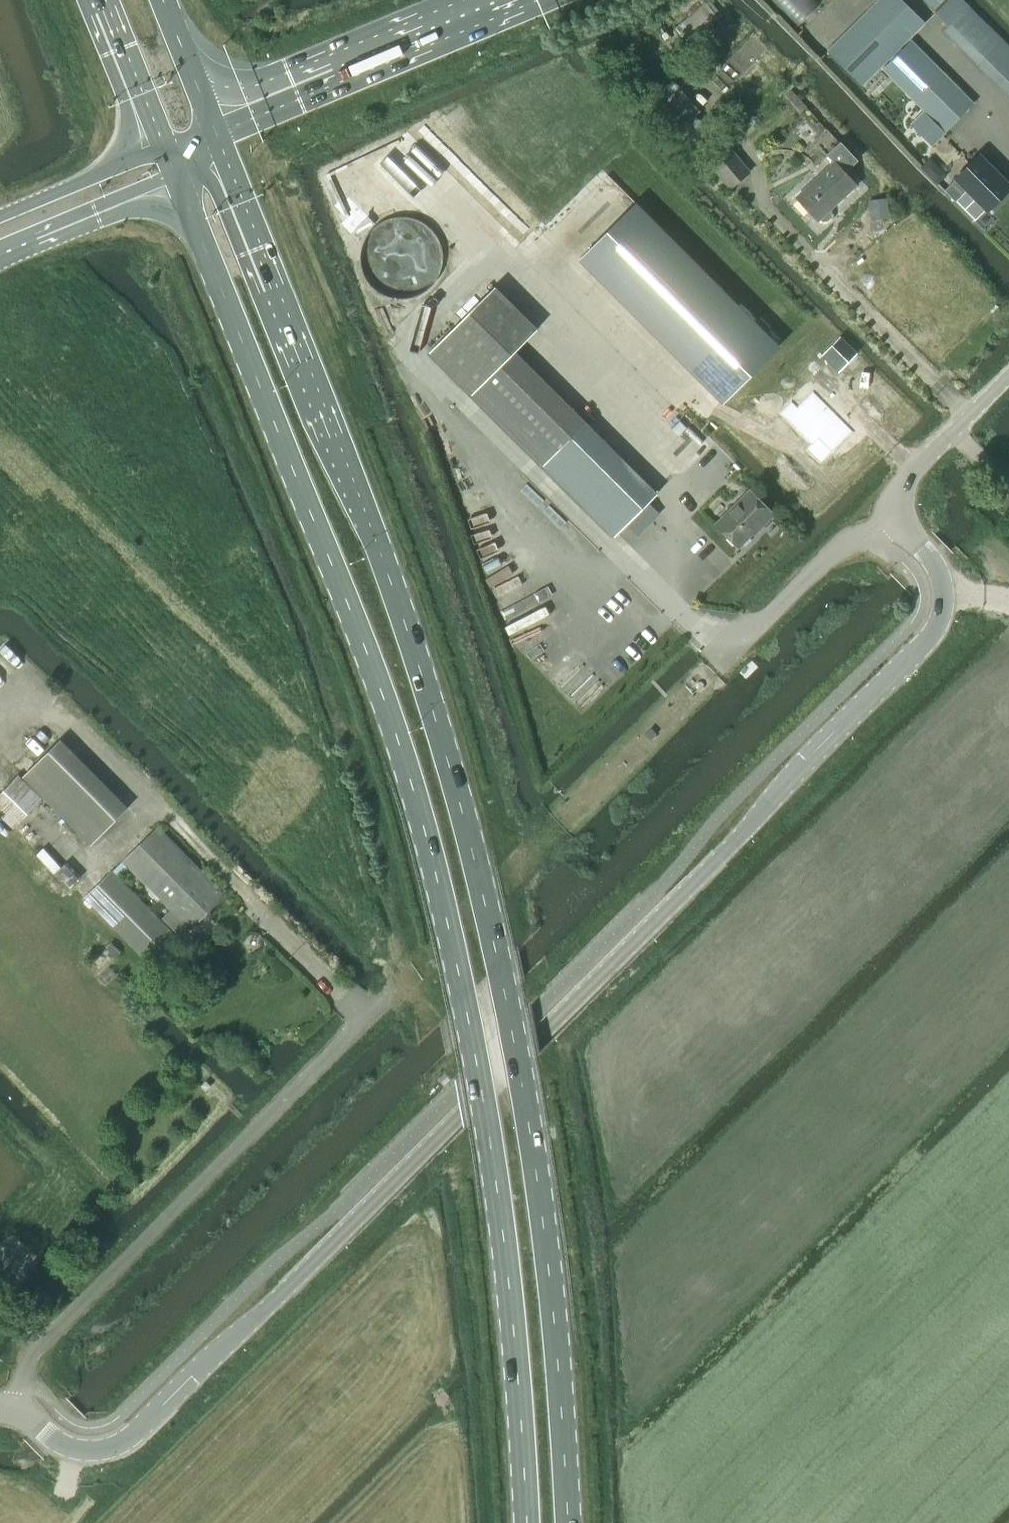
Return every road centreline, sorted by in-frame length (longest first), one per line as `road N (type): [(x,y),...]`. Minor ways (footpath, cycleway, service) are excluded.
road 1 (primary): [(568,1522),(524,1094),(473,858),(389,577),(214,127)]
road 2 (primary): [(174,174),(382,697),(436,880),(497,1193),(527,1522)]
road 3 (unclassified): [(895,519),(942,581),(933,634),(726,852),(129,1436),(76,1449),(48,1439),(13,1408)]
road 4 (unclassified): [(13,1408),(27,1385),(31,1350),(369,1013)]
road 5 (motorway): [(517,0),(214,127)]
road 6 (unclassified): [(873,538),(838,547),(715,669)]
road 7 (unclassified): [(895,519),(899,491),(915,468),(1008,374)]
road 8 (tertiary): [(0,246),(174,174)]
road 9 (tertiary): [(164,148),(0,216)]
road 10 (primary): [(105,0),(164,148)]
road 11 (primary): [(214,127),(163,0)]

